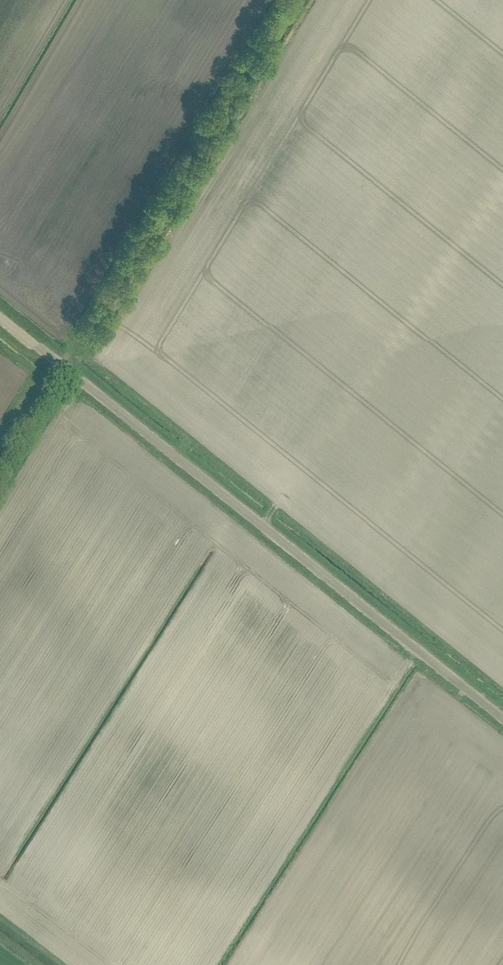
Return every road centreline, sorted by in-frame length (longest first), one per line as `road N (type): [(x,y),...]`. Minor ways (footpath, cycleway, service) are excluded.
road 1 (unclassified): [(502,720),(0,317)]

